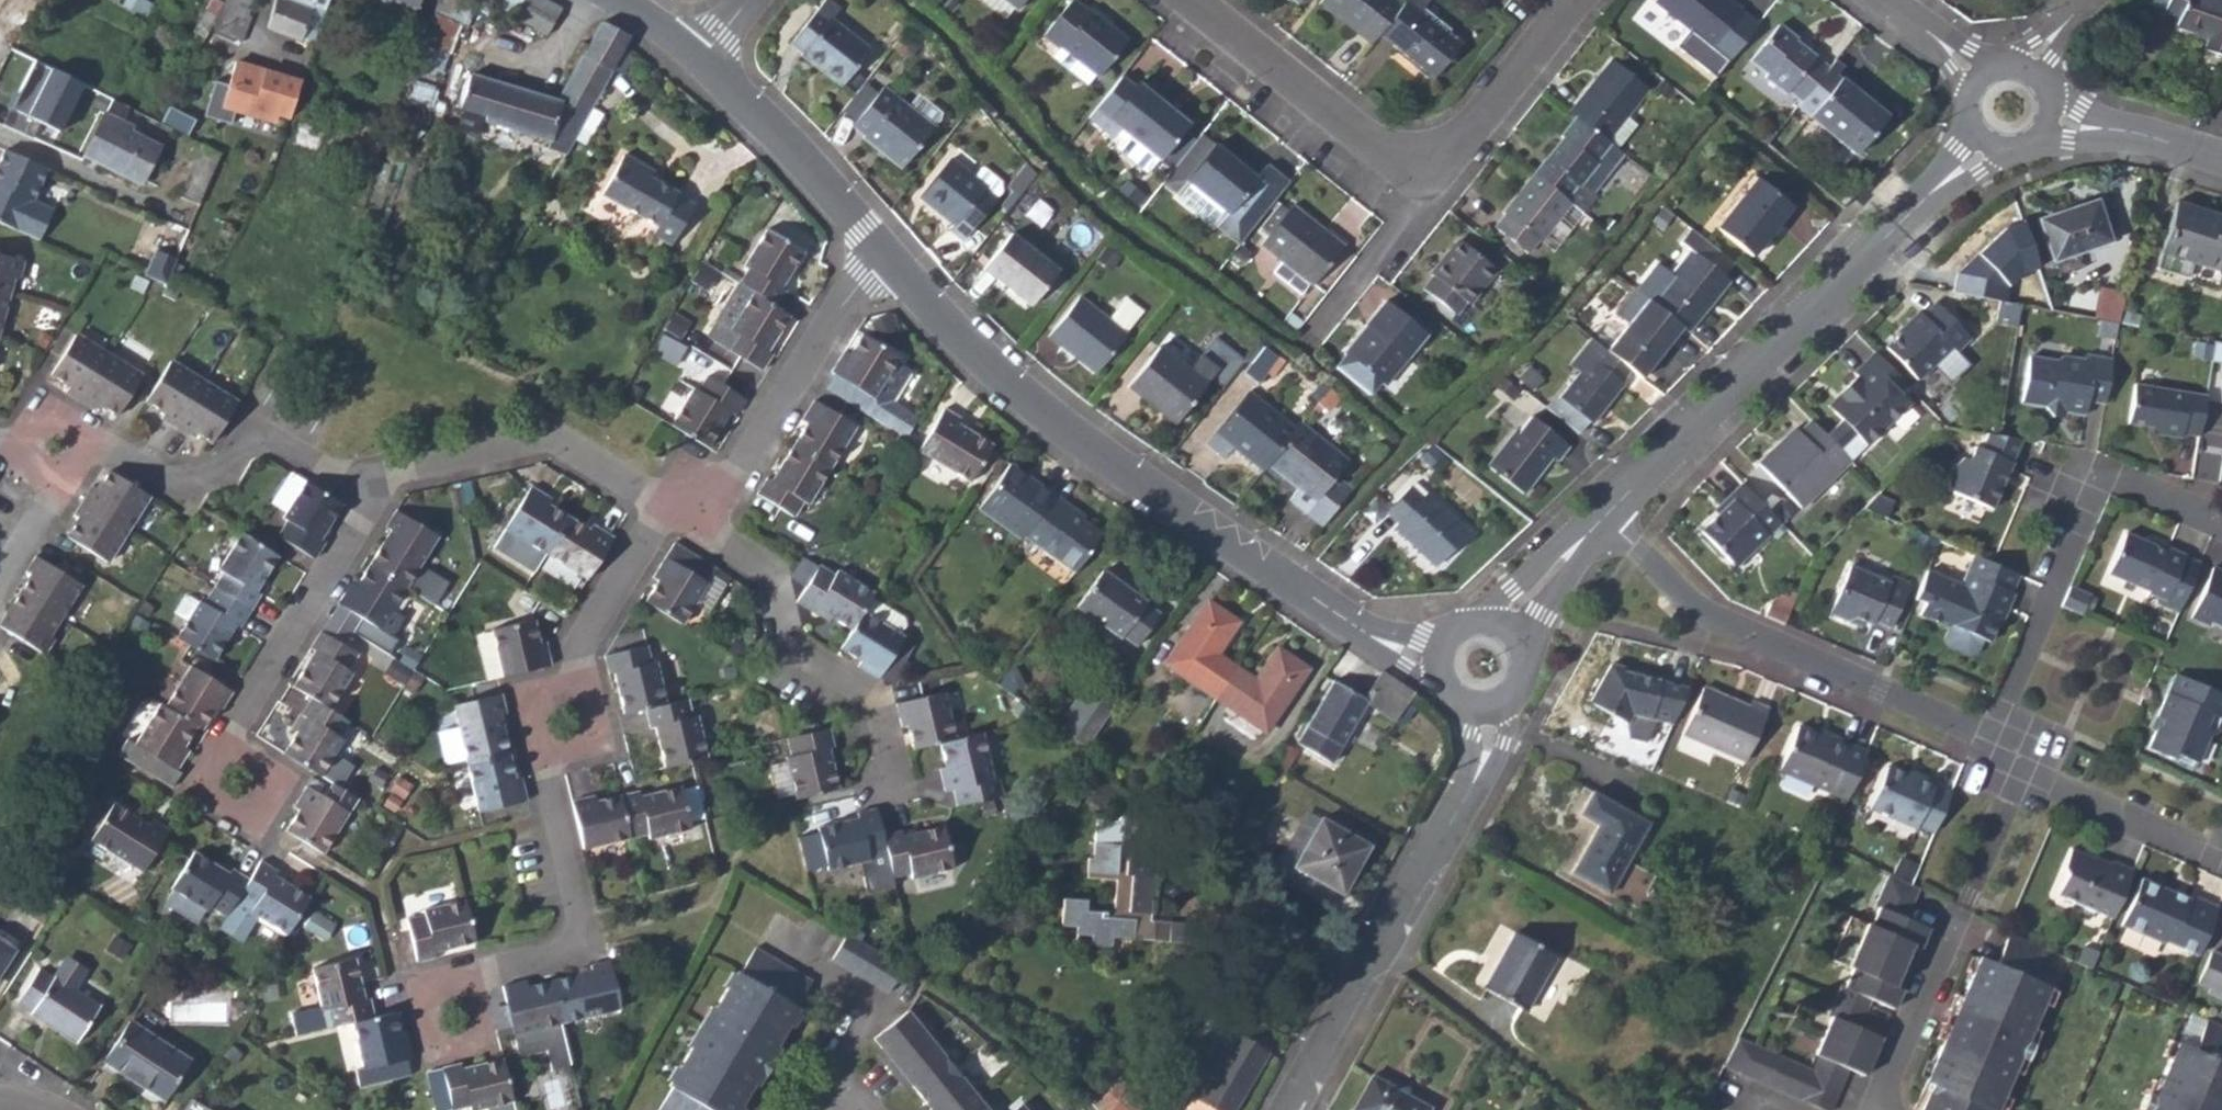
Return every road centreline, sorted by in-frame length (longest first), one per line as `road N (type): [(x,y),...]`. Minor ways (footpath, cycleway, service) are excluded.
road 1 (residential): [(885,257),(983,363),(1071,437),(1367,638),(1438,665)]
road 2 (residential): [(670,514),(584,641),(561,721),(549,779),(574,936),(561,953),(484,974),(447,1020)]
road 3 (residential): [(1605,517),(1872,241),(1977,150)]
road 4 (residential): [(1575,0),(1472,125),(1443,148),(1415,154),(1379,147),(1350,130),(1186,0)]
road 5 (residential): [(1605,517),(1674,592),(1728,631),(1984,741)]
road 6 (residential): [(1290,1109),(1487,763),(1489,715)]
road 7 (residential): [(2221,522),(2098,475),(1984,741)]
road 8 (residential): [(670,514),(771,576),(791,649),(874,704),(894,787)]
road 9 (residential): [(885,257),(843,305),(739,474),(701,505),(670,514)]
road 10 (residential): [(60,450),(101,445),(172,479),(198,479),(269,442),(340,485),(372,486)]
road 11 (residential): [(236,787),(234,734),(359,525),(372,486)]
road 12 (residential): [(372,486),(555,443),(670,514)]
road 13 (residential): [(700,56),(885,257)]
road 14 (residential): [(2021,775),(2221,861)]
road 15 (residential): [(1962,913),(1889,1083),(1888,1109)]
road 16 (residential): [(843,1085),(861,1001),(790,953)]
road 17 (residential): [(2057,127),(2221,161)]
road 18 (residential): [(60,450),(50,504),(0,586)]
road 19 (residential): [(1507,629),(1605,517)]
road 20 (residential): [(2021,775),(1968,895)]

